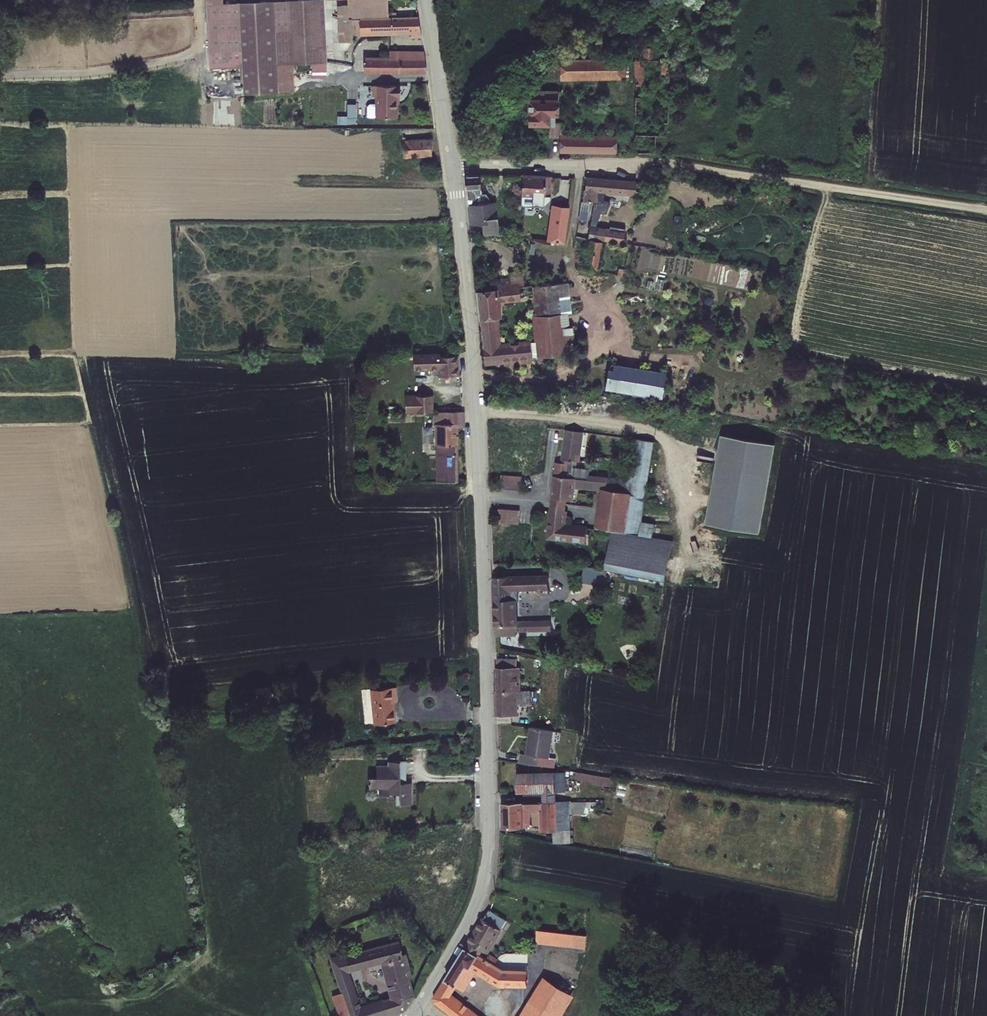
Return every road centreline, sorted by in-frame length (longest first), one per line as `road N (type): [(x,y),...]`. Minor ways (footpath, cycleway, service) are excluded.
road 1 (unclassified): [(410,1015),(476,905),(488,855),(472,348),(450,165)]
road 2 (track): [(986,212),(645,165)]
road 3 (track): [(18,80),(99,79),(194,55),(193,0)]
road 4 (residential): [(645,165),(450,165)]
road 5 (unclassified): [(450,165),(427,0)]

